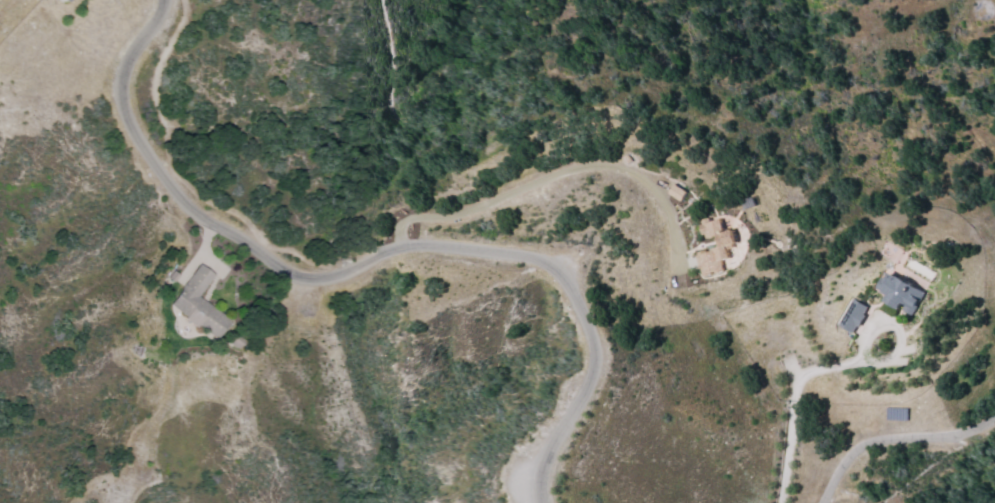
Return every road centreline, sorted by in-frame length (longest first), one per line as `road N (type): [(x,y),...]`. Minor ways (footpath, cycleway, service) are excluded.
road 1 (residential): [(397,244),(413,218),(460,213),(575,166),(617,164),(651,186),(668,275),(682,287),(741,248),(840,231),(894,208),(970,147),(947,109),(901,92),(800,75),(693,70),(657,83),(578,75),(463,22)]
road 2 (residential): [(160,0),(129,63),(125,109),(172,193),(295,276),(342,273),(397,244),(531,252),(566,275),(598,338),(599,357),(544,473),(548,502)]
road 3 (residential): [(875,502),(994,416)]

